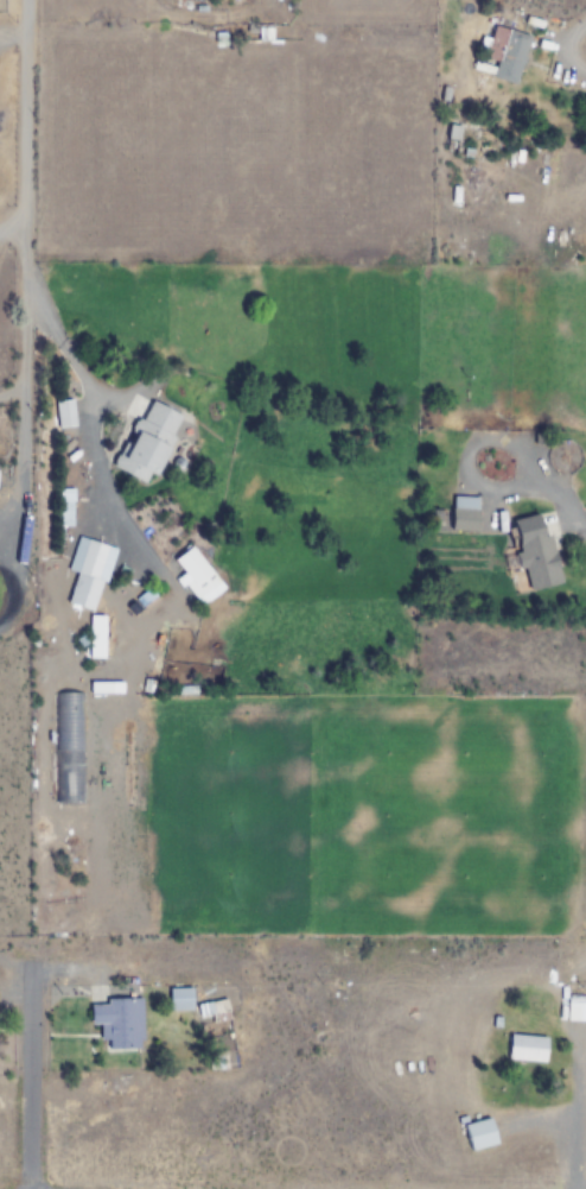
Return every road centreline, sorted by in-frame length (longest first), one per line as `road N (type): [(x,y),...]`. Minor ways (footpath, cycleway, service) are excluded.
road 1 (residential): [(23,0),(24,526)]
road 2 (residential): [(31,1188),(30,973)]

